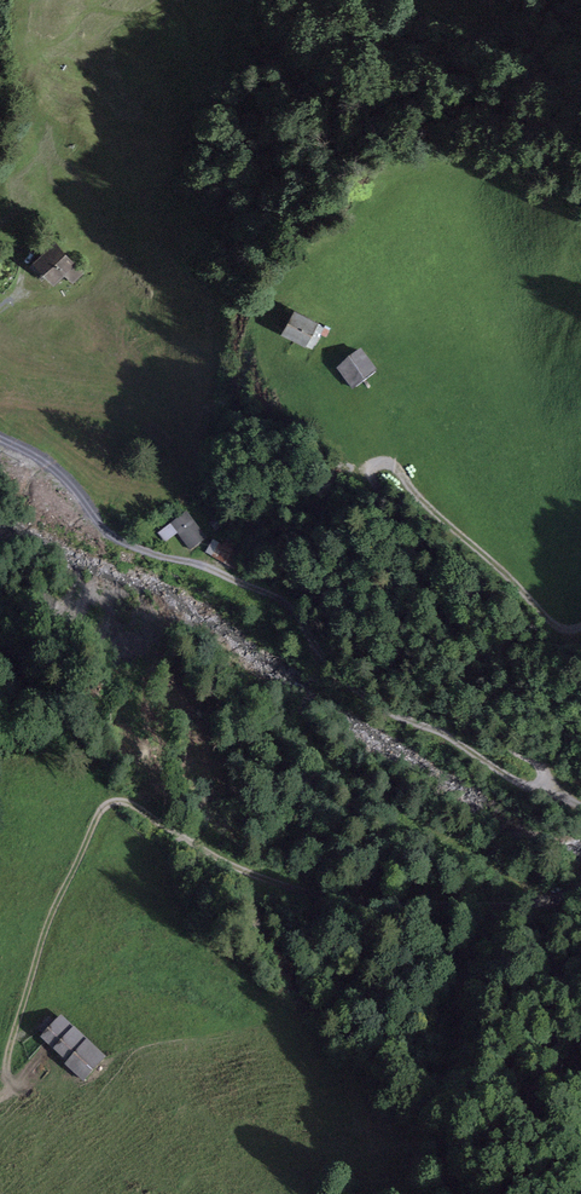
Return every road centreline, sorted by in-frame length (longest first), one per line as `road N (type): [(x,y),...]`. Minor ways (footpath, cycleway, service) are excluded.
road 1 (track): [(0,440),(72,483),(96,526),(329,620),(389,710),(530,789),(540,783),(537,763),(517,752),(498,724),(369,470),(378,462),(396,467),(412,497),(556,629),(580,625)]
road 2 (track): [(580,885),(548,901),(469,907),(335,899),(277,882),(141,808),(107,803),(25,986),(2,1064),(9,1083),(0,1093)]

